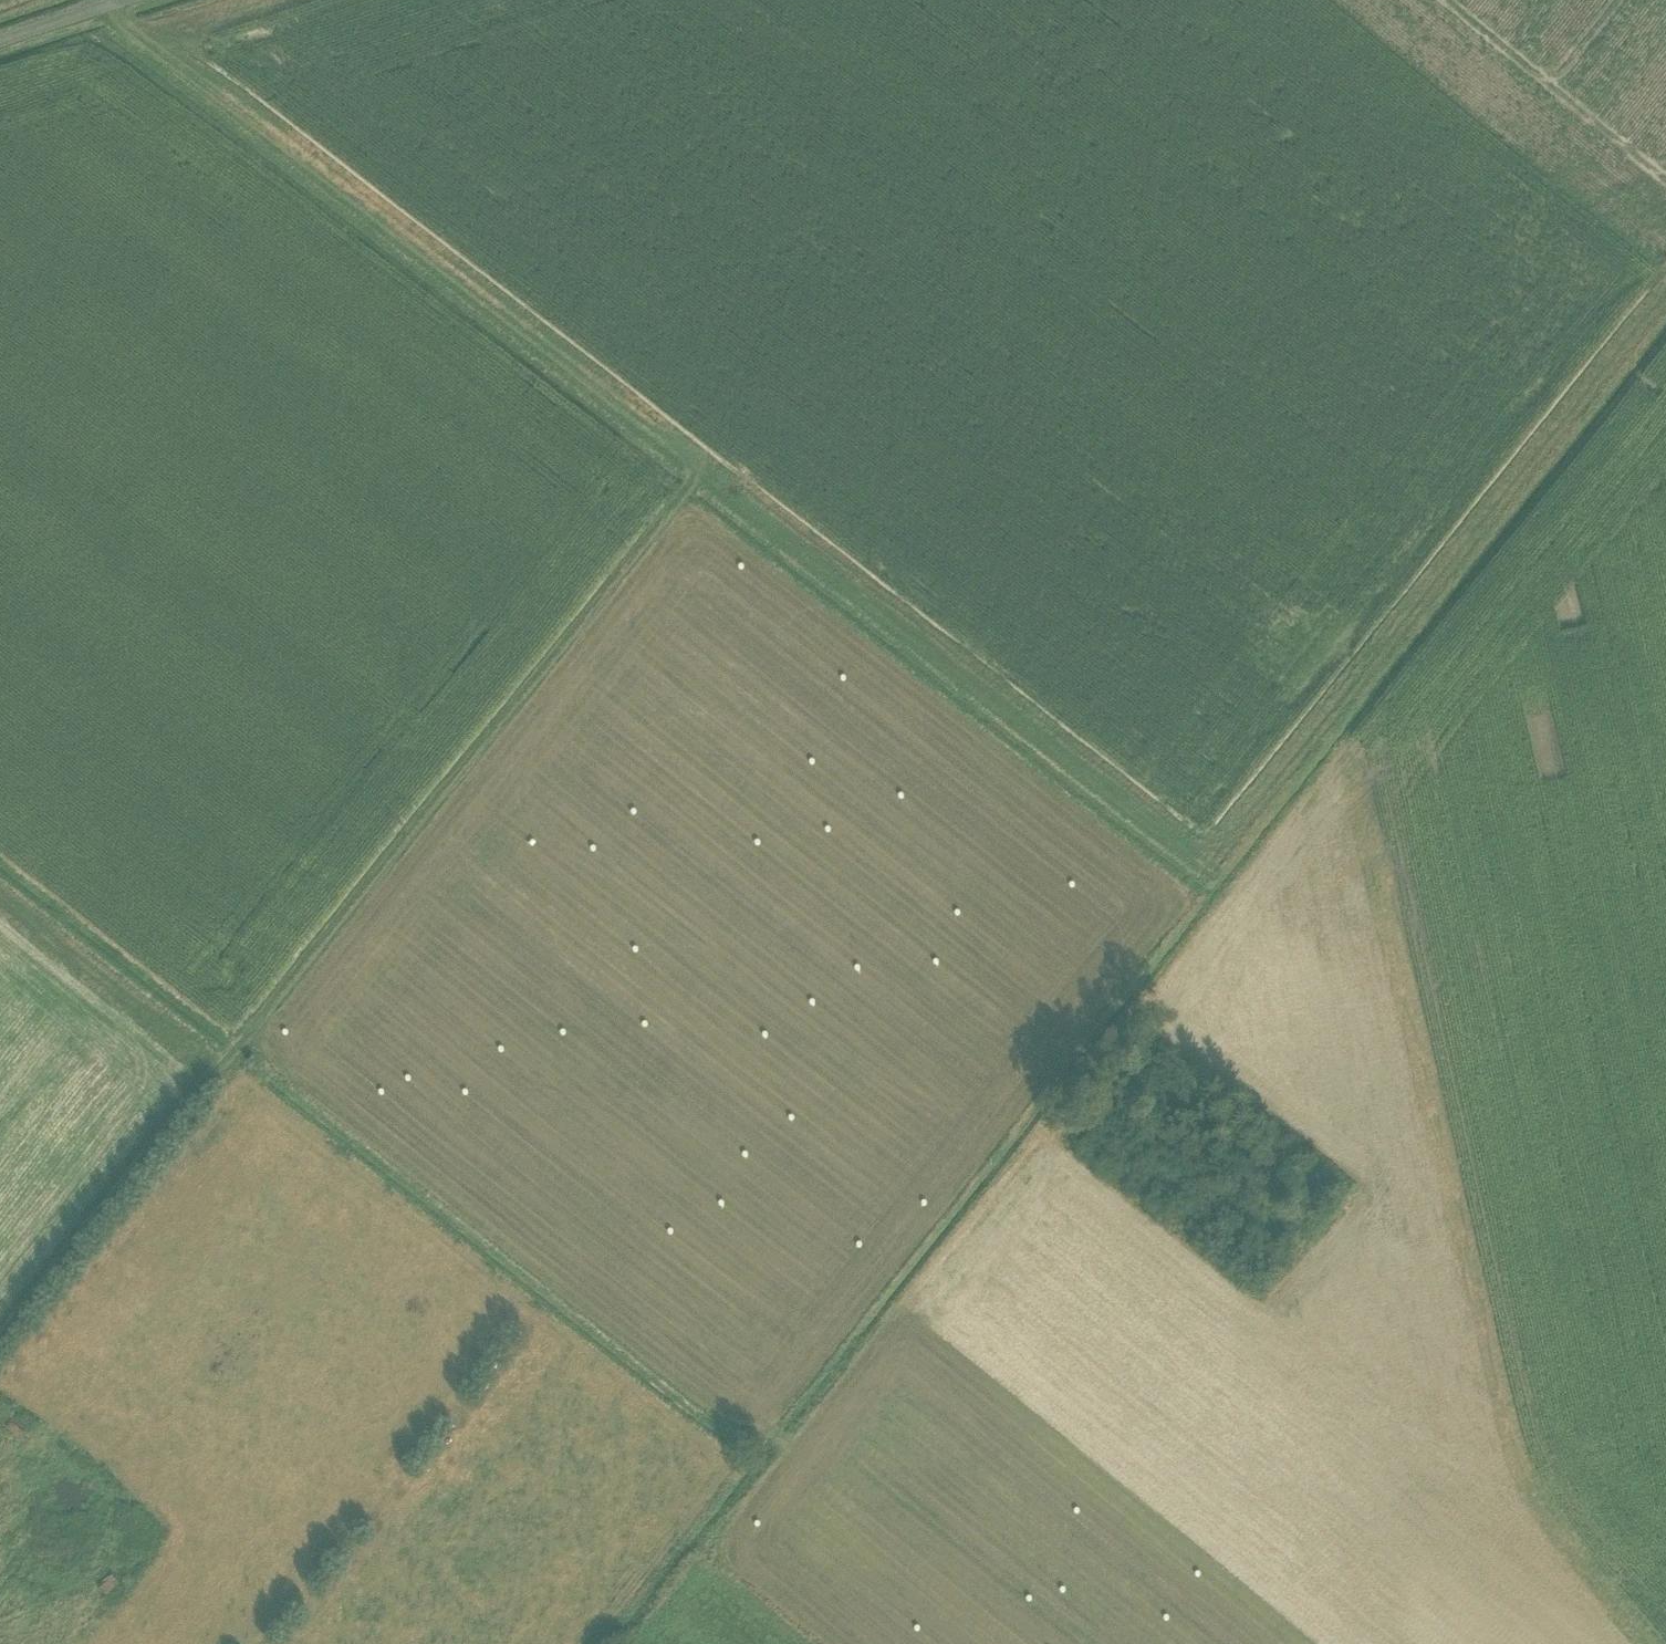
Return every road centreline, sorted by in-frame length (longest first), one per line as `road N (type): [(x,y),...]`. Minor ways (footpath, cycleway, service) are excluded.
road 1 (track): [(0,44),(129,0)]

